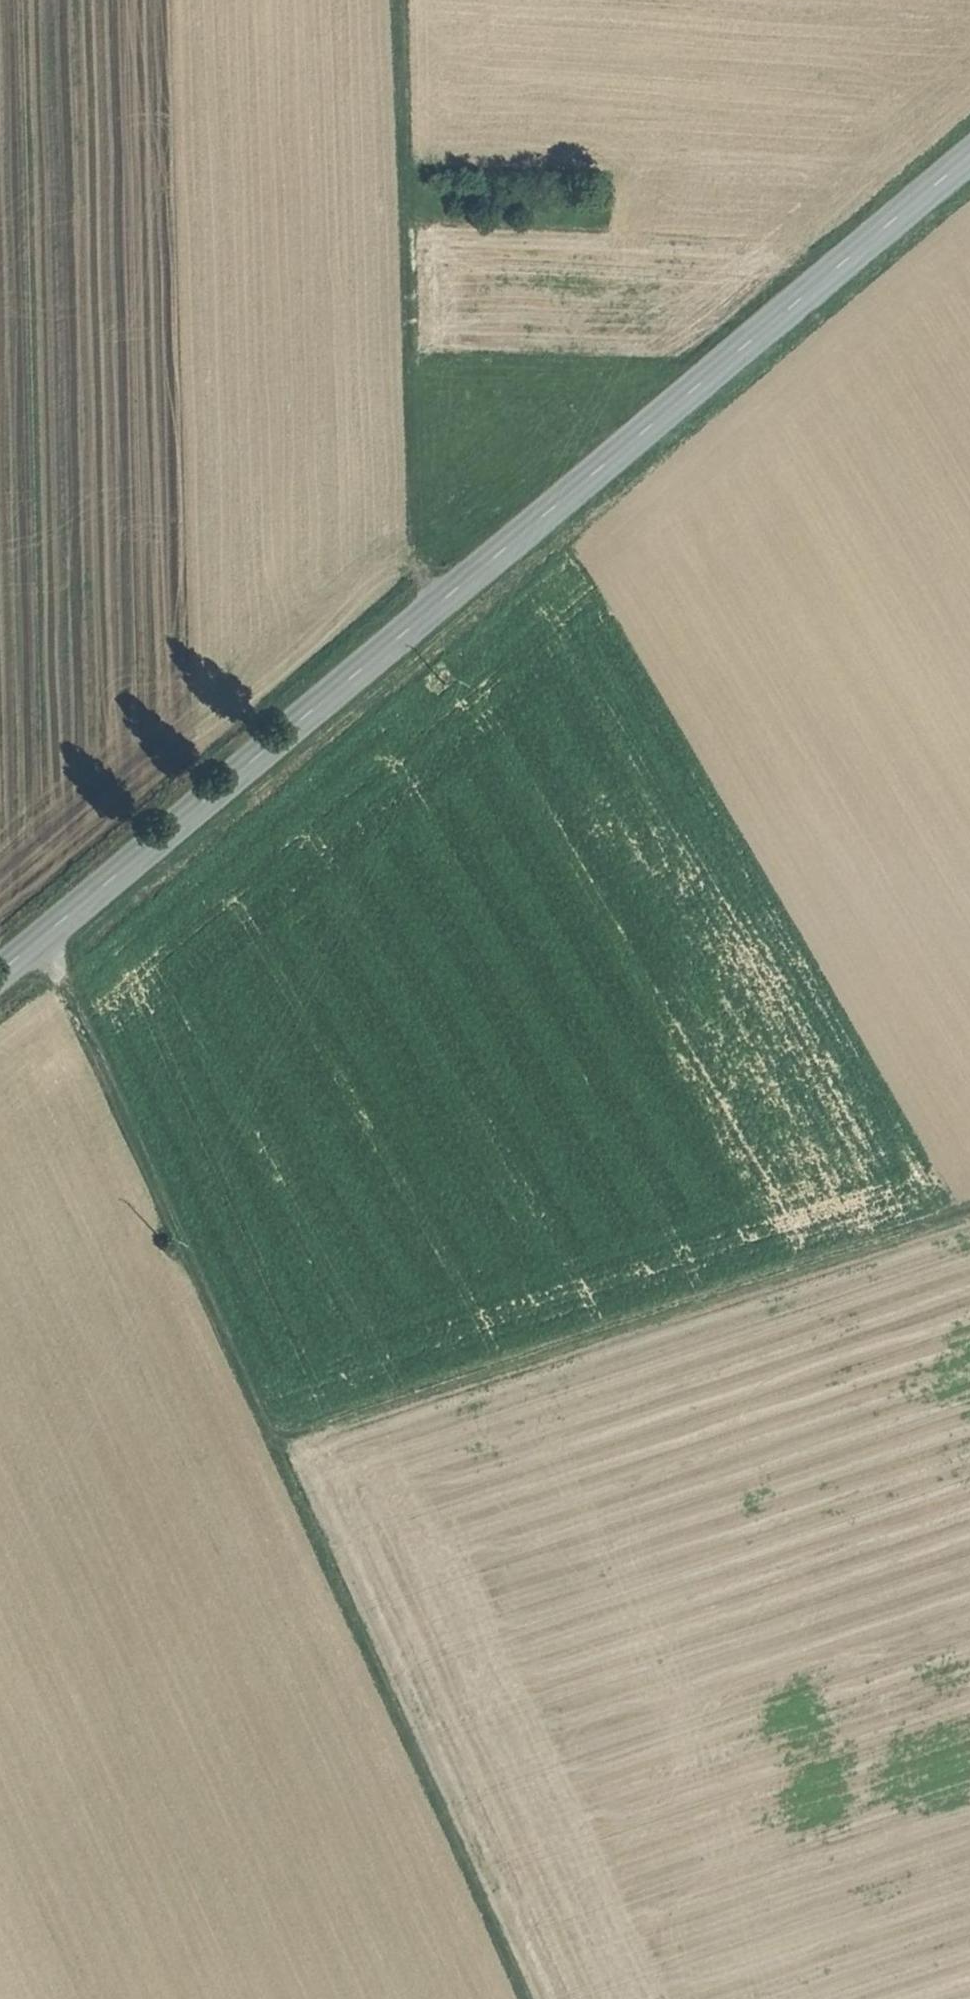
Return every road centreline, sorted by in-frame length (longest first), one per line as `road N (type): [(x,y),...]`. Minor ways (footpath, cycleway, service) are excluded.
road 1 (secondary): [(0,972),(969,155)]
road 2 (track): [(44,935),(527,1998)]
road 3 (track): [(274,1441),(969,1210)]

